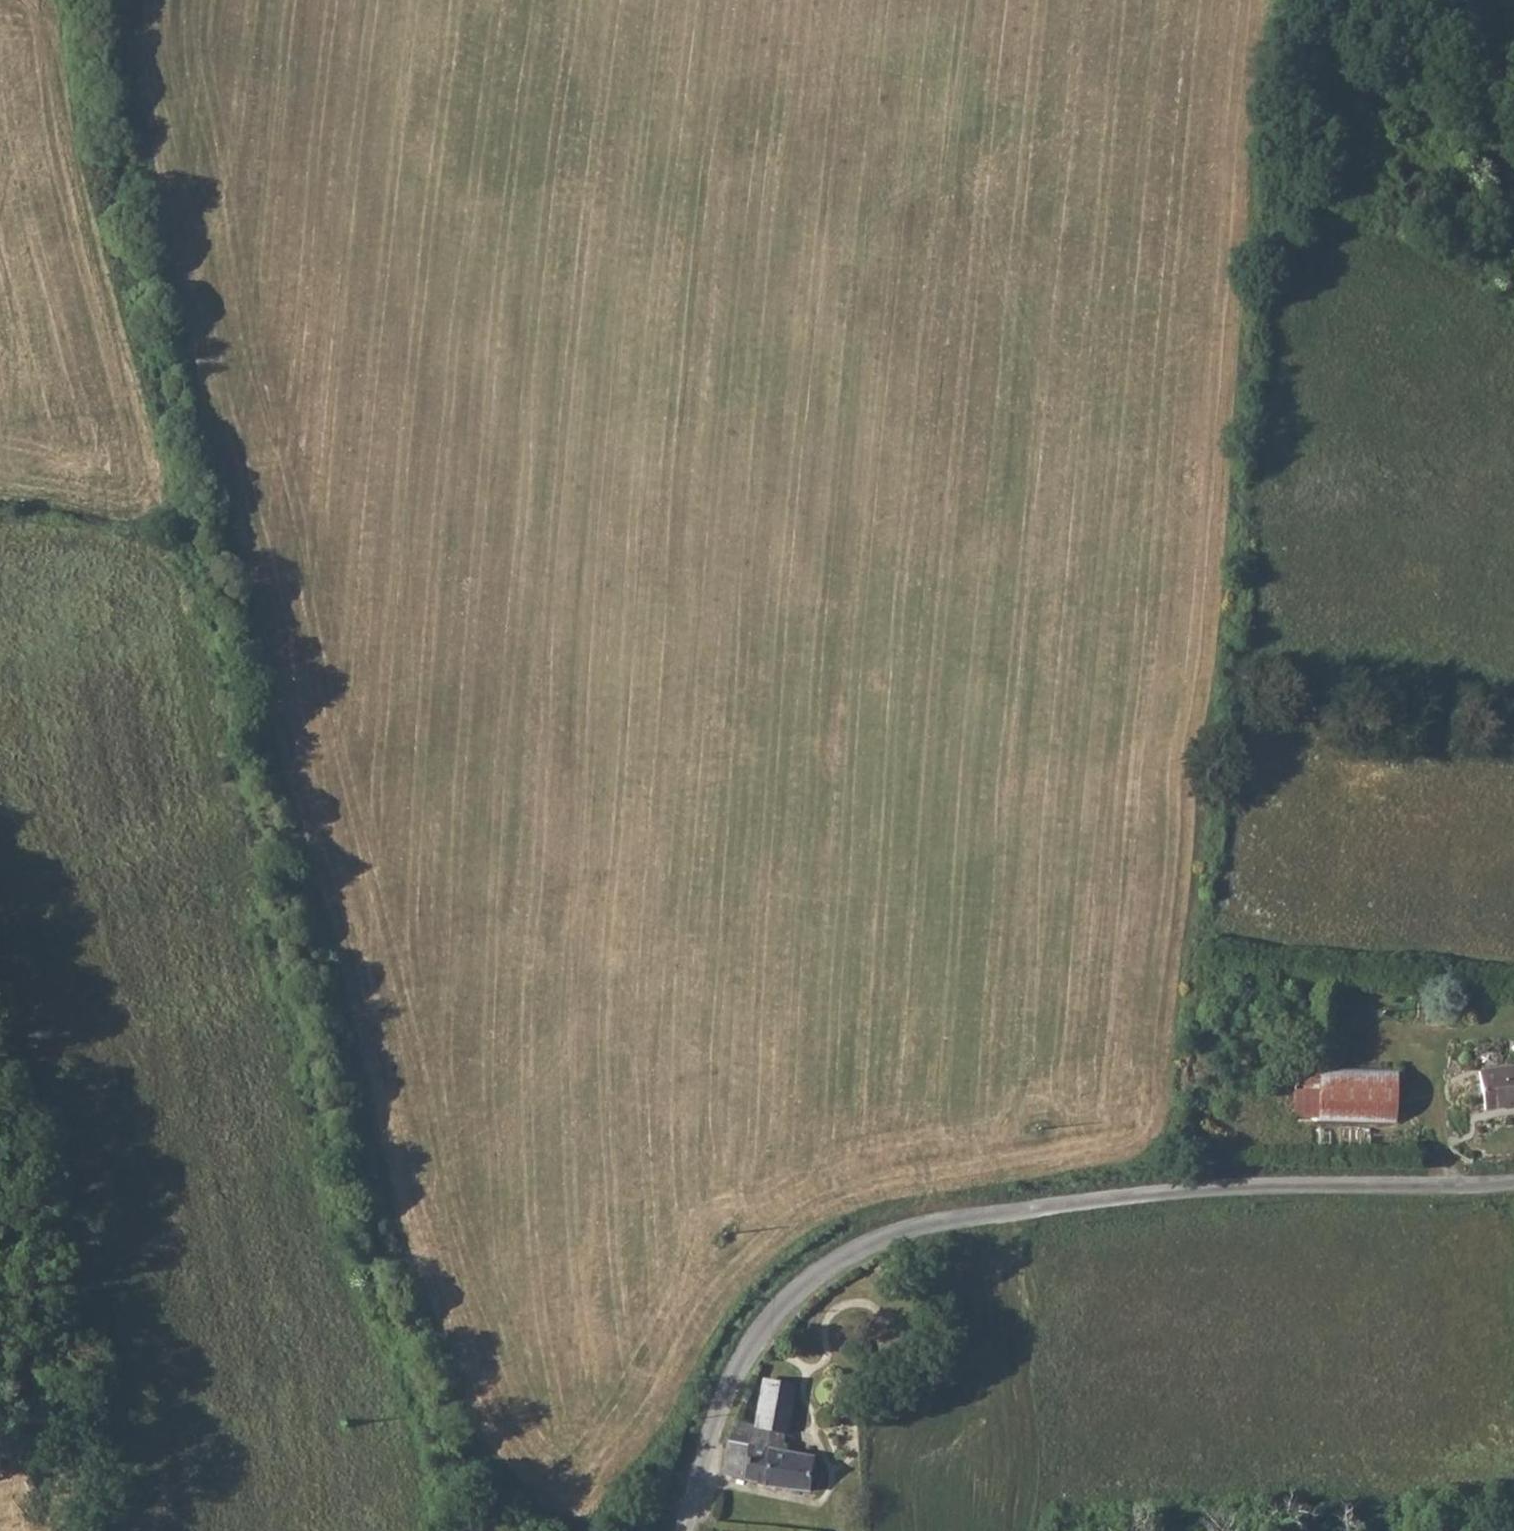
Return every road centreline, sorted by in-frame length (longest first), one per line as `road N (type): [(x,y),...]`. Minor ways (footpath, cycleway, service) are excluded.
road 1 (unclassified): [(687,1530),(700,1464),(738,1368),(767,1324),(828,1273),(896,1234),(1255,1184),(1513,1185)]
road 2 (unclassified): [(1473,0),(1513,155)]

